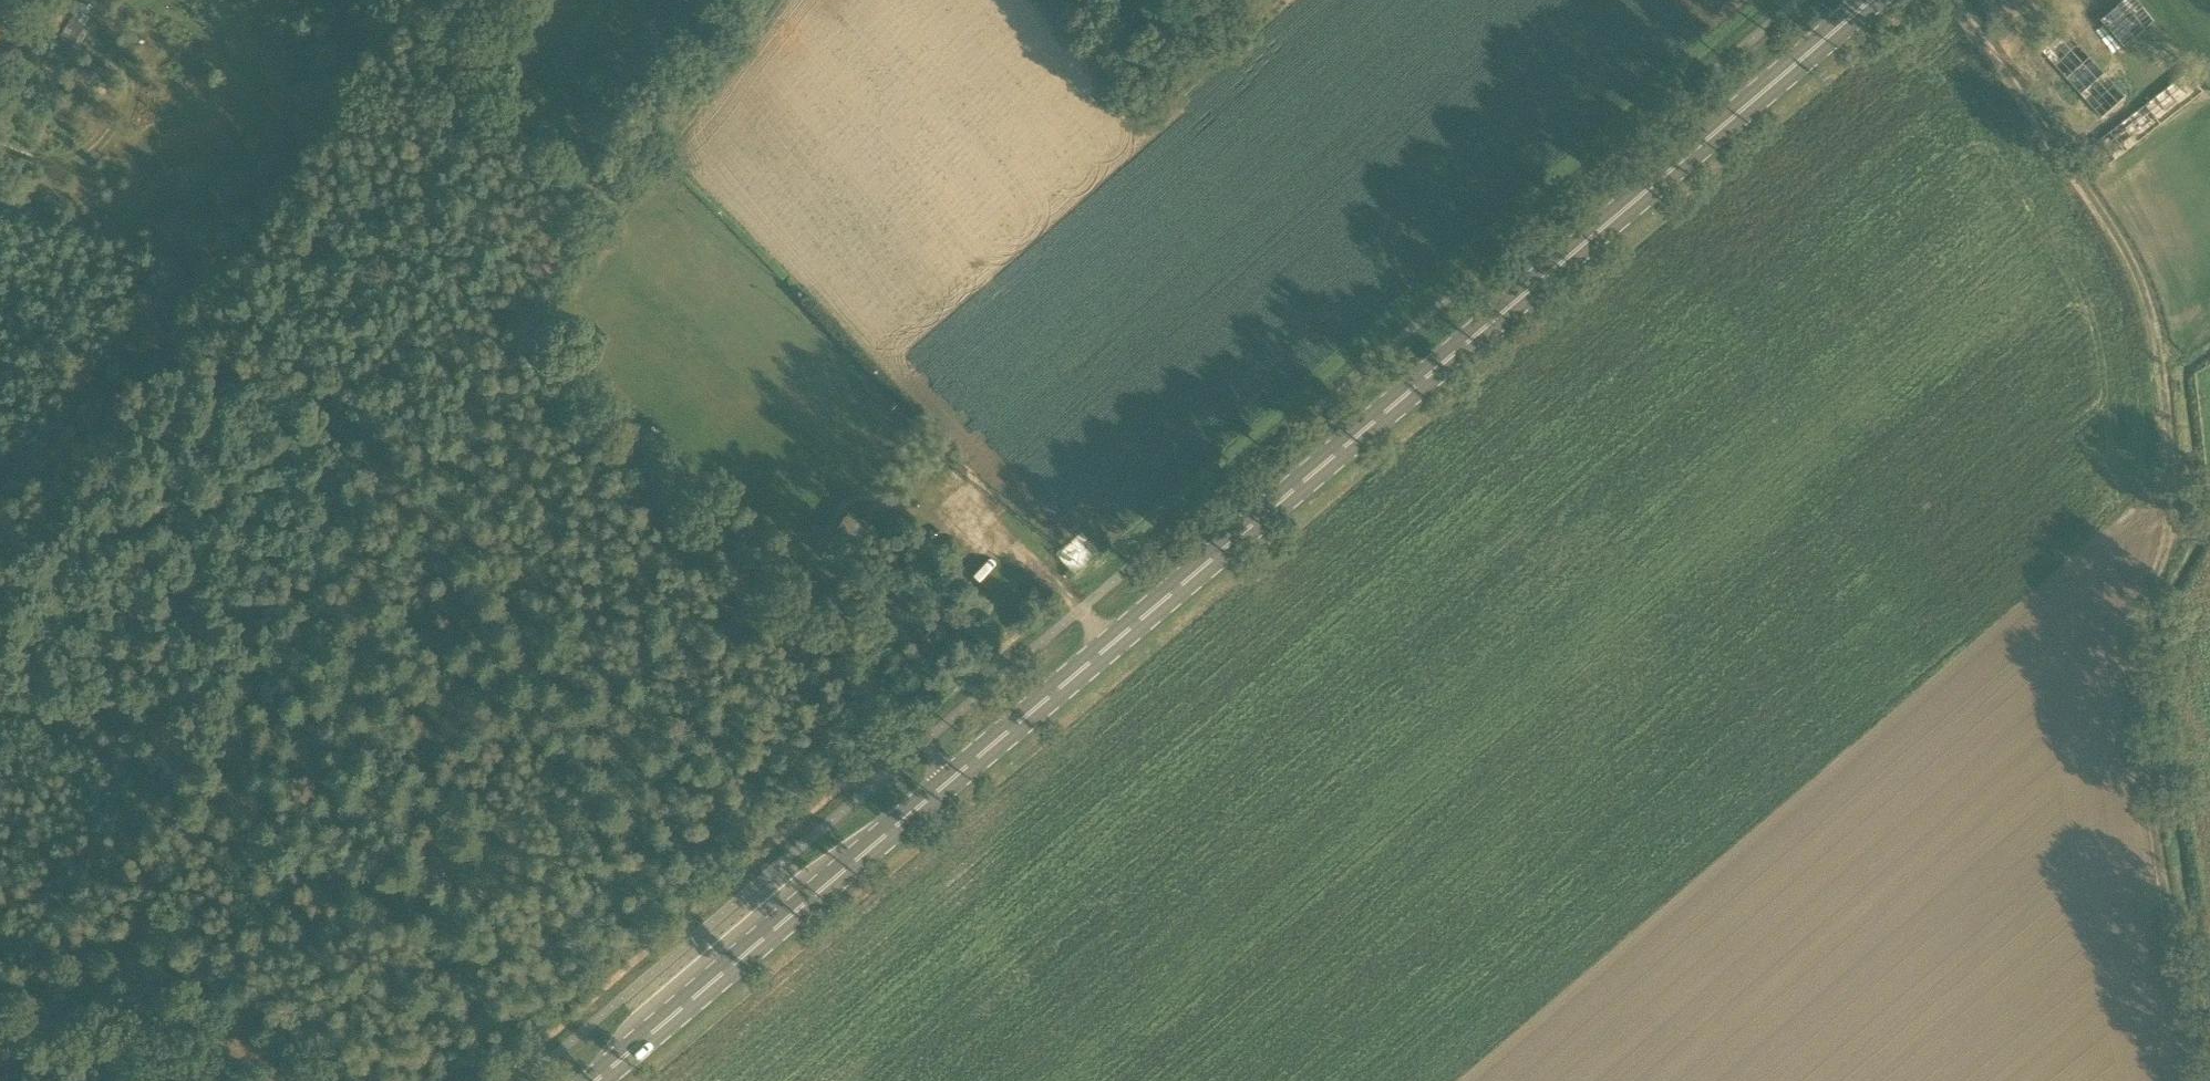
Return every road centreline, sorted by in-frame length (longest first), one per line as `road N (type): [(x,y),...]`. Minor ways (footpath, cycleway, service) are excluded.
road 1 (primary): [(598,1080),(1871,0)]
road 2 (track): [(1949,0),(2124,225),(2164,382),(2149,637),(2209,973)]
road 3 (track): [(531,339),(782,0)]
road 4 (track): [(767,613),(566,400),(531,339)]
road 5 (track): [(922,743),(825,643),(767,613)]
road 6 (track): [(229,1053),(194,1041),(82,1026)]

